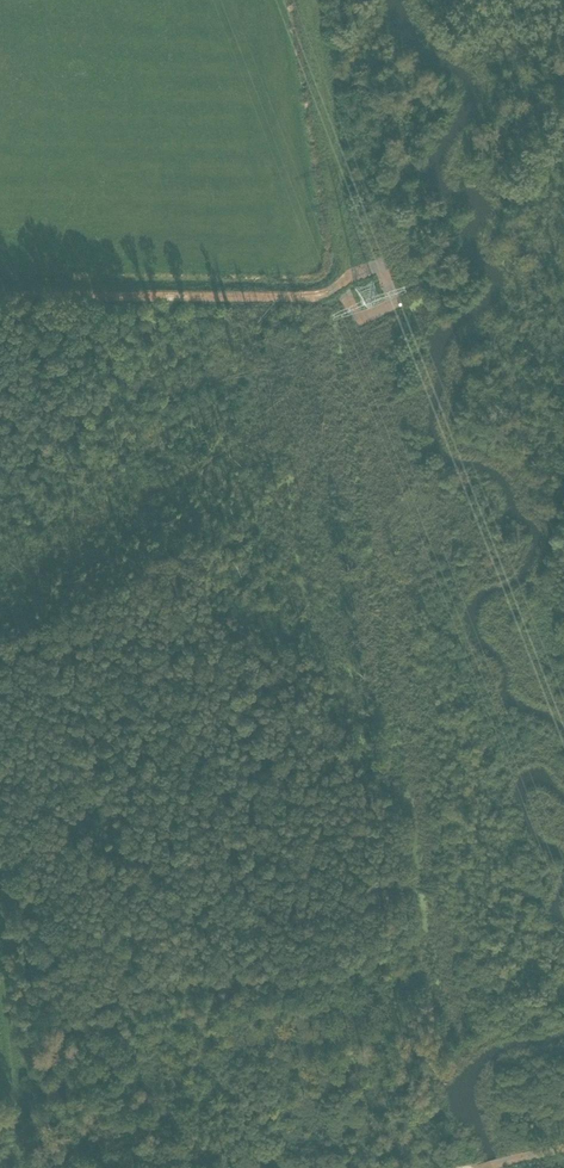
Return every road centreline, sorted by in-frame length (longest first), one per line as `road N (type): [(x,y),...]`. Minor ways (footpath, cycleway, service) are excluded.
road 1 (track): [(0,297),(309,297),(333,290),(348,272),(349,245),(312,0)]

